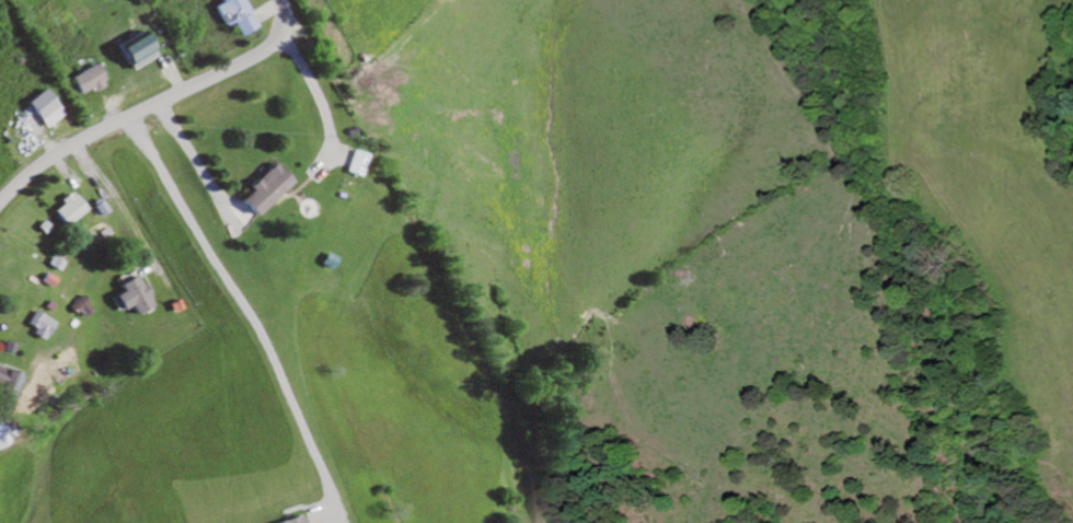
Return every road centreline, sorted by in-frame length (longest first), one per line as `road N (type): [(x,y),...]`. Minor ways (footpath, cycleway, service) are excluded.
road 1 (tertiary): [(0,198),(82,139),(264,49),(280,26),(278,0)]

